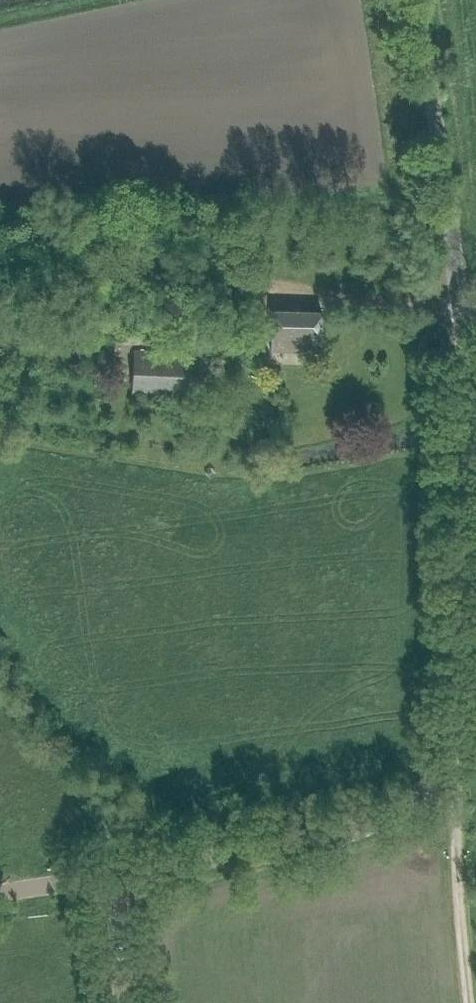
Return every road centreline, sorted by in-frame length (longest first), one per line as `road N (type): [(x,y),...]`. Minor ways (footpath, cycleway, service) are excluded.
road 1 (tertiary): [(128,897),(178,866),(372,822),(430,785),(454,741),(468,561),(466,362),(418,0)]
road 2 (track): [(443,765),(457,821),(469,1002)]
road 3 (unclassified): [(0,893),(89,886),(128,897)]

